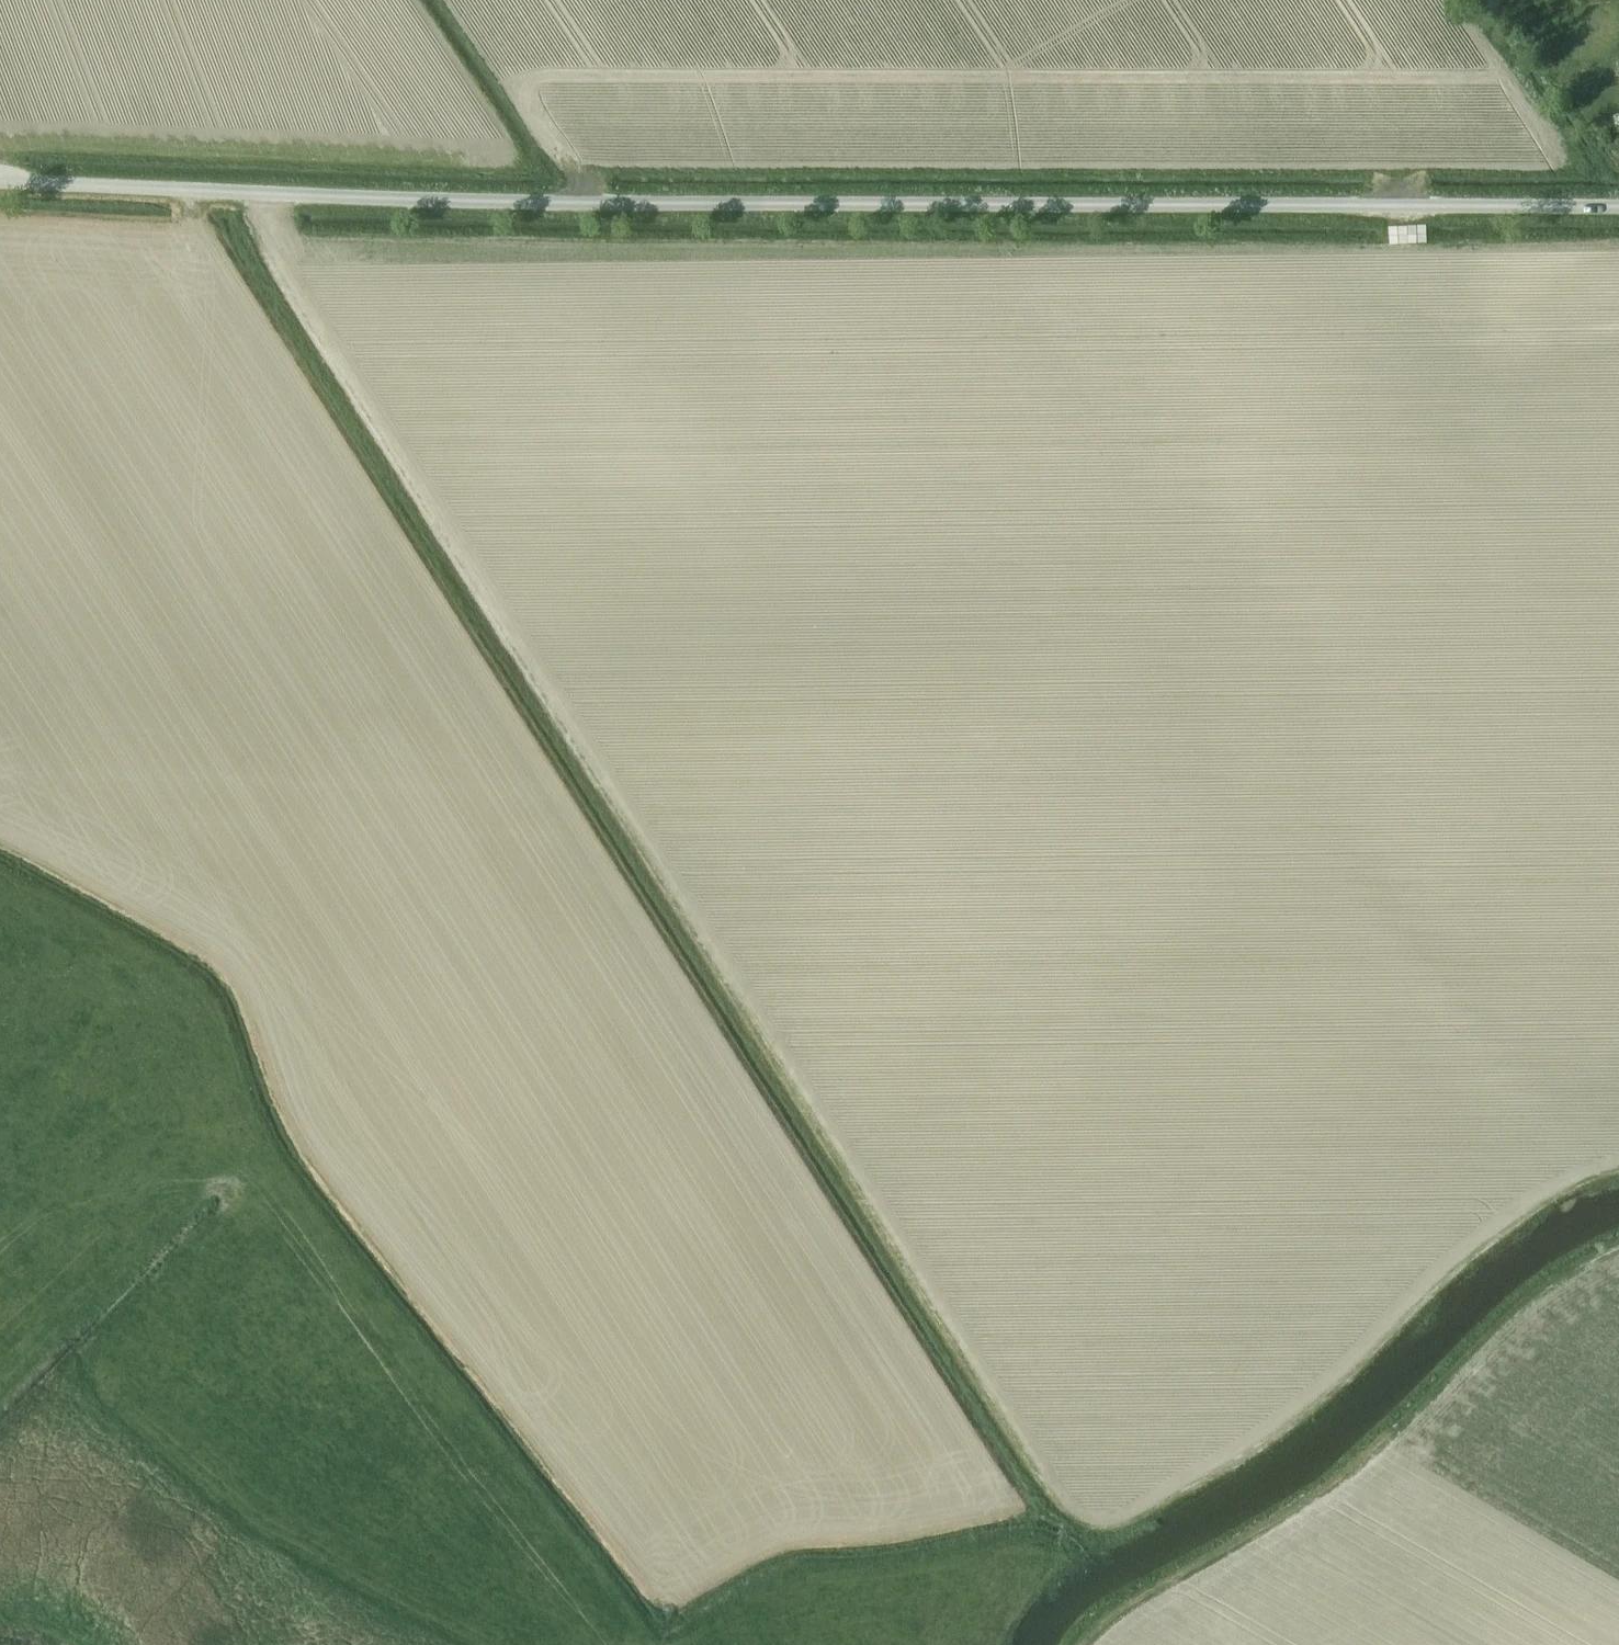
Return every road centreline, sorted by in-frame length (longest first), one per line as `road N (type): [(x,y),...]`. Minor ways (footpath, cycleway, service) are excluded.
road 1 (tertiary): [(0,180),(491,200),(1618,201)]
road 2 (track): [(1073,1644),(1115,1603),(1364,1455),(1575,1253),(1618,1235)]

